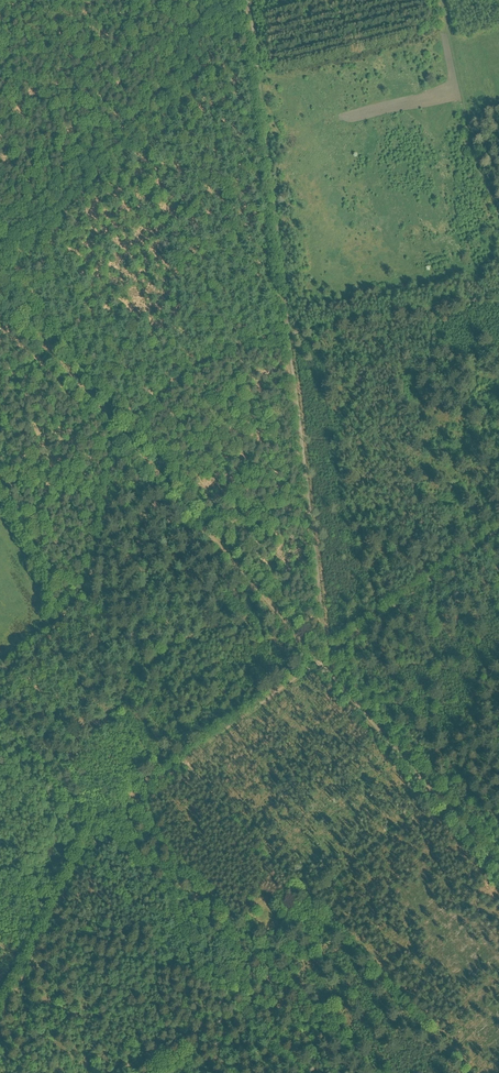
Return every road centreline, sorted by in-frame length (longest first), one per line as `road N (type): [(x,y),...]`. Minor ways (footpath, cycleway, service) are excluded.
road 1 (track): [(0,291),(498,870)]
road 2 (track): [(184,759),(475,1072)]
road 3 (track): [(484,540),(184,759)]
road 4 (track): [(251,2),(191,32),(150,101),(61,169),(17,216)]
road 5 (track): [(51,629),(77,602),(112,472),(130,442)]
road 6 (track): [(0,509),(29,560),(51,629),(0,666)]
road 7 (track): [(264,337),(189,365),(130,442)]
road 8 (track): [(30,966),(99,826)]
road 9 (track): [(0,710),(99,826)]
road 10 (track): [(421,310),(291,332)]

